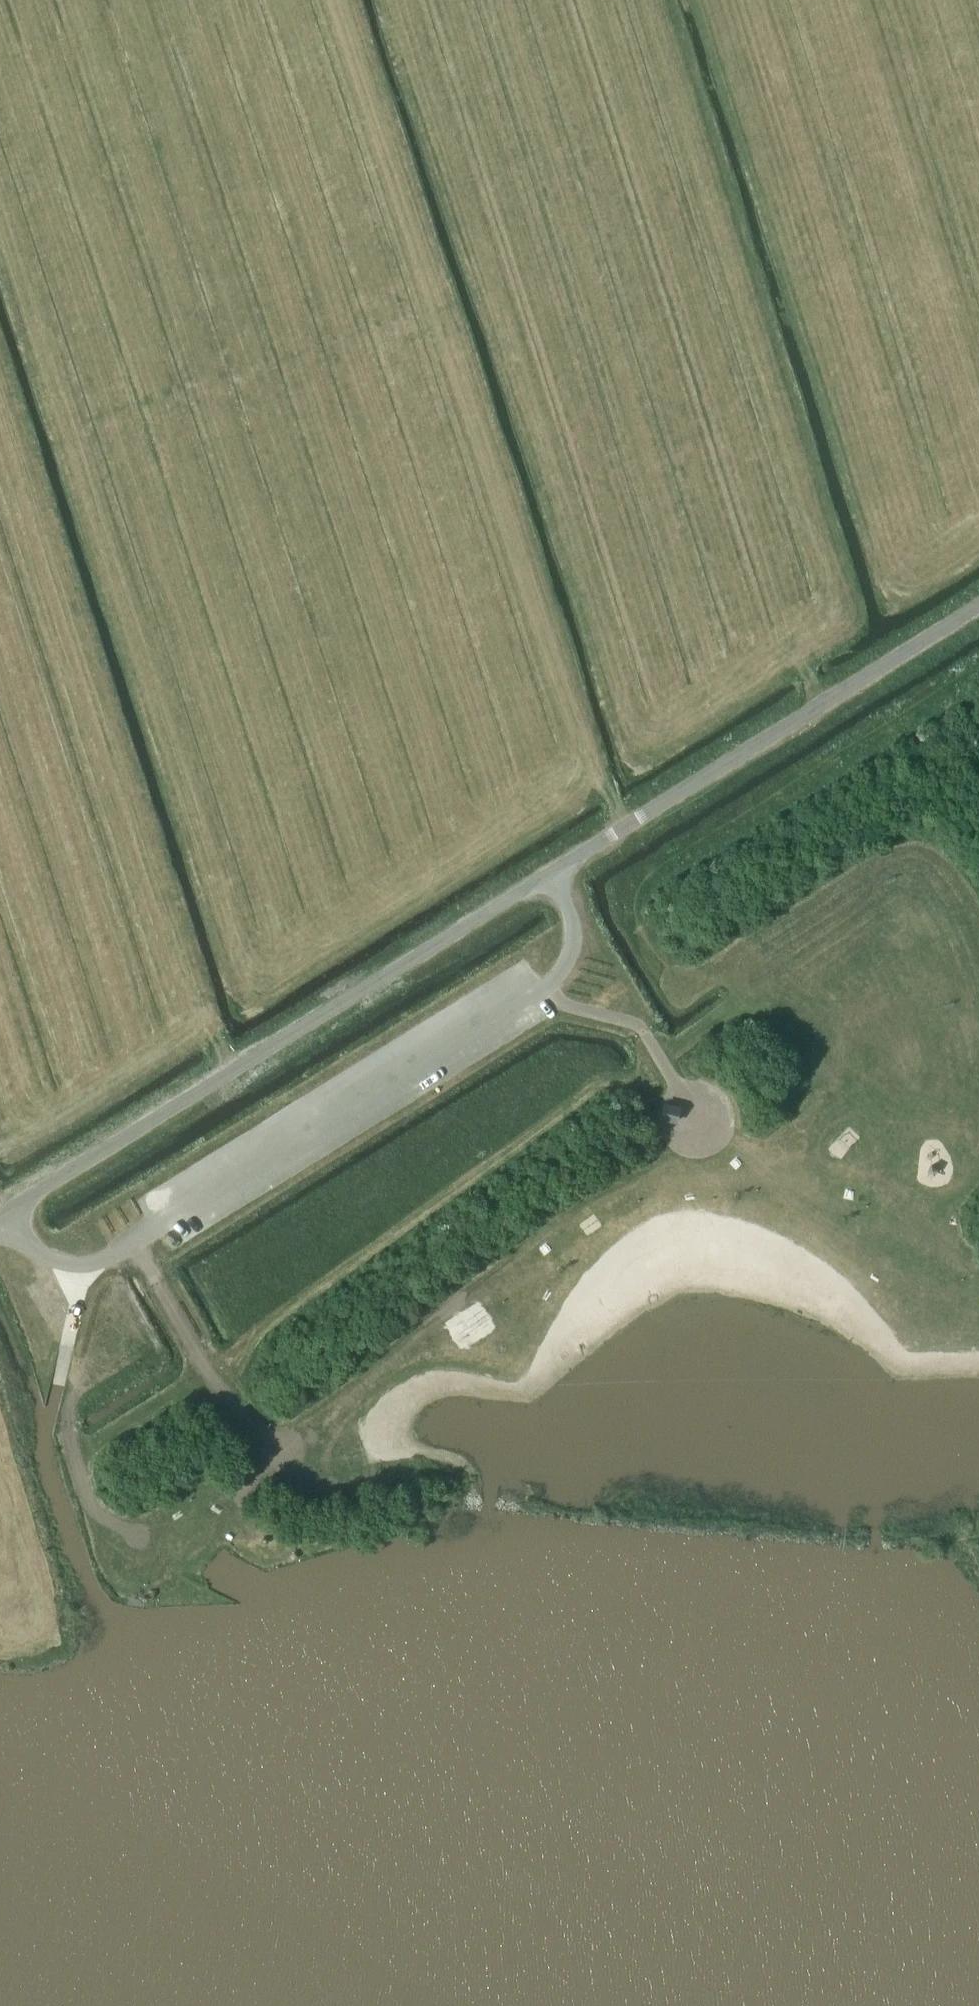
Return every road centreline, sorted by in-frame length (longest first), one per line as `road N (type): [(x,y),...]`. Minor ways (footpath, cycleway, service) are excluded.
road 1 (unclassified): [(0,1214),(978,608)]

